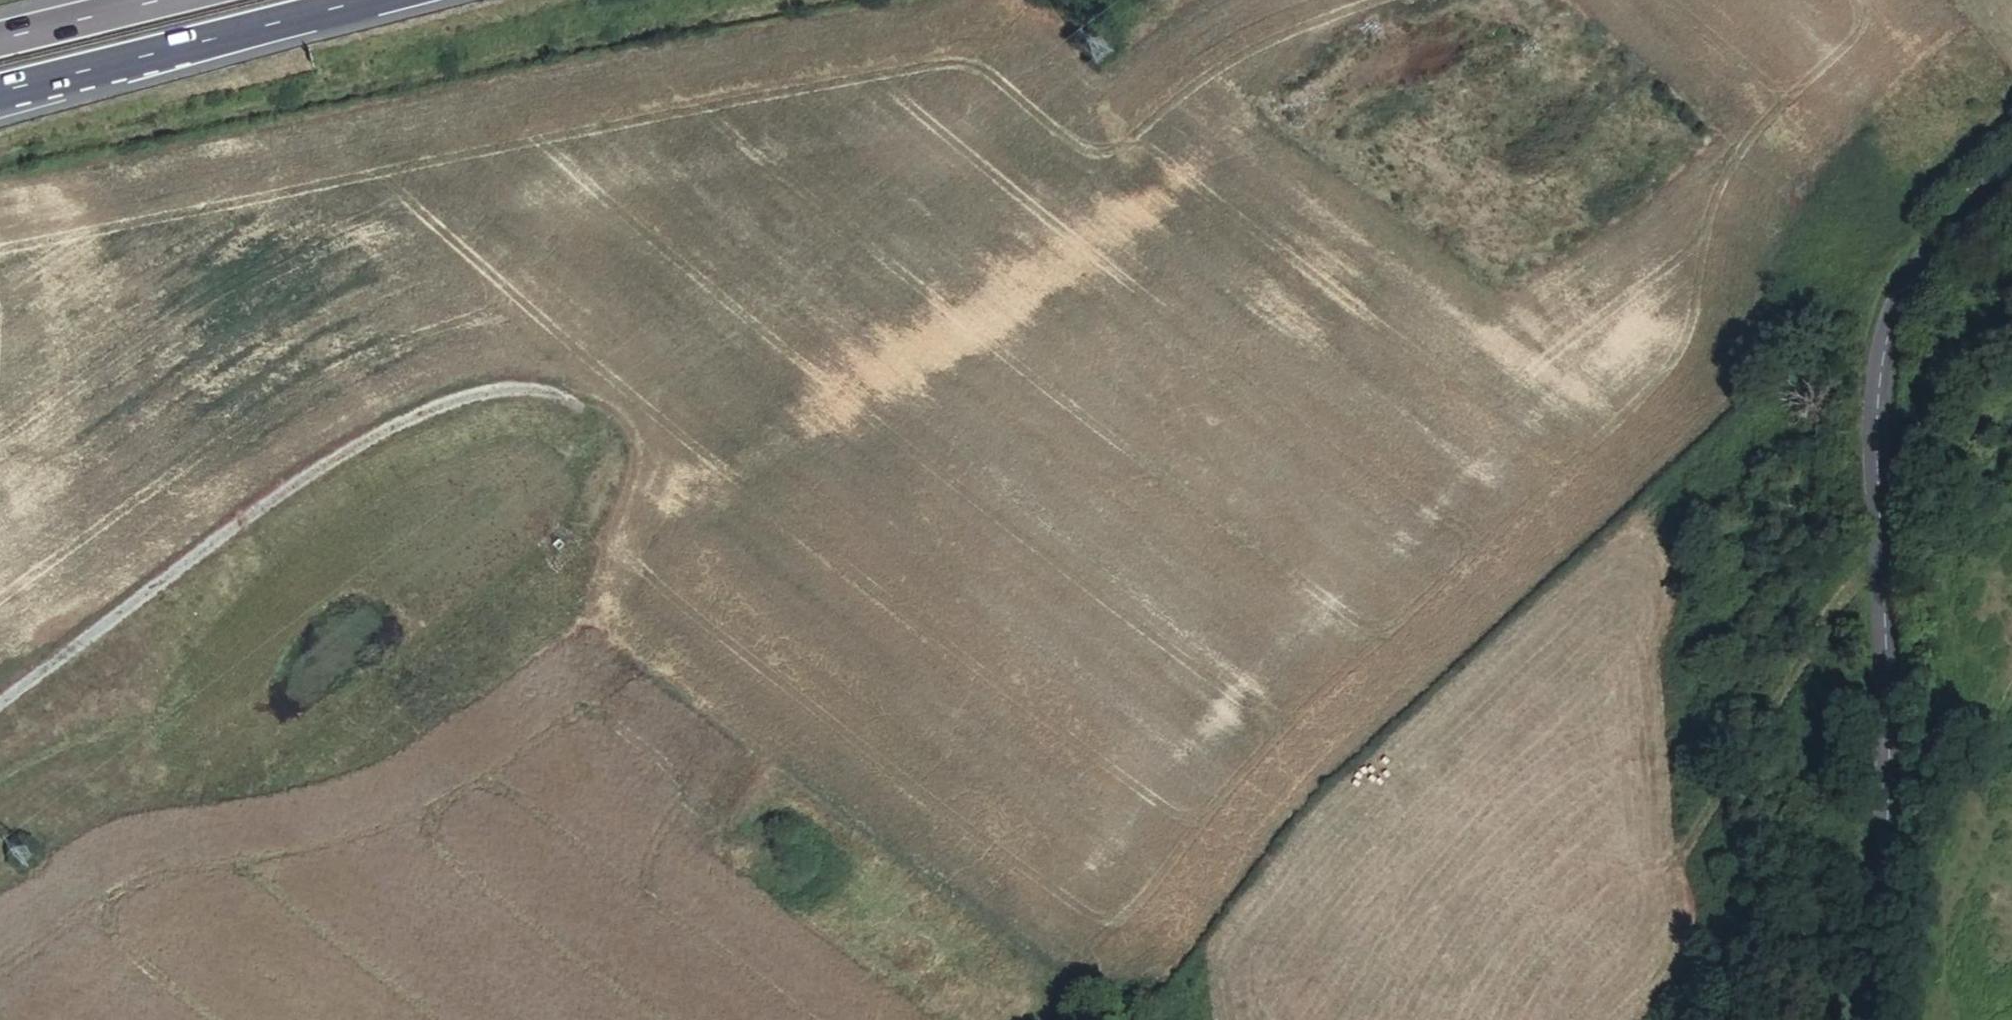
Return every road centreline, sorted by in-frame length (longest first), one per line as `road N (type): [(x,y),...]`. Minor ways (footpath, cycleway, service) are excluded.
road 1 (tertiary): [(2011,169),(1919,258),(1899,293),(1880,362),(1882,741),(1857,1019)]
road 2 (motorway): [(0,98),(394,0)]
road 3 (motorway): [(145,0),(0,35)]

